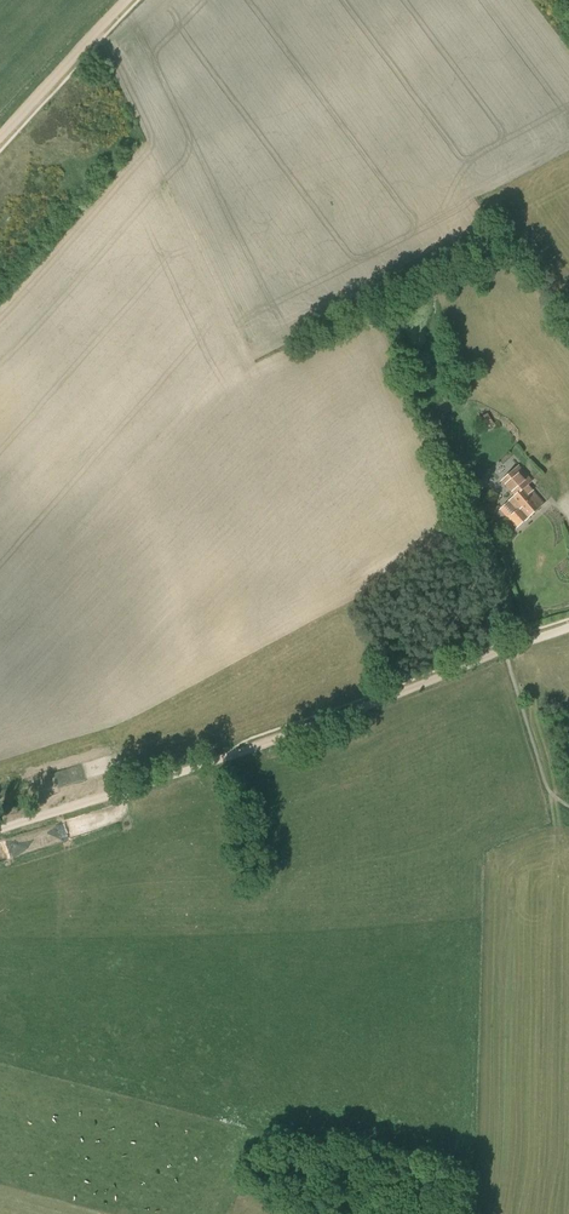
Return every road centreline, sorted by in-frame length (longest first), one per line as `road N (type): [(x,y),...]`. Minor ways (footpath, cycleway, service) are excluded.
road 1 (track): [(0,830),(361,709),(504,649)]
road 2 (track): [(129,0),(0,141)]

